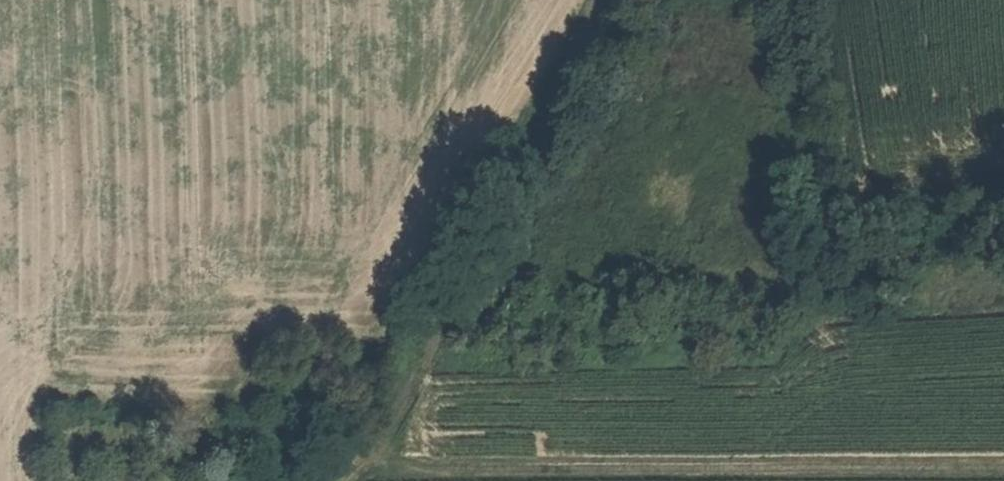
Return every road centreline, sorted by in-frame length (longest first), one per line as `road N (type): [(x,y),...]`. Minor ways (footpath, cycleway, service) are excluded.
road 1 (track): [(1003,469),(346,470)]
road 2 (track): [(339,480),(458,306),(518,252),(534,215),(542,132),(603,0)]

